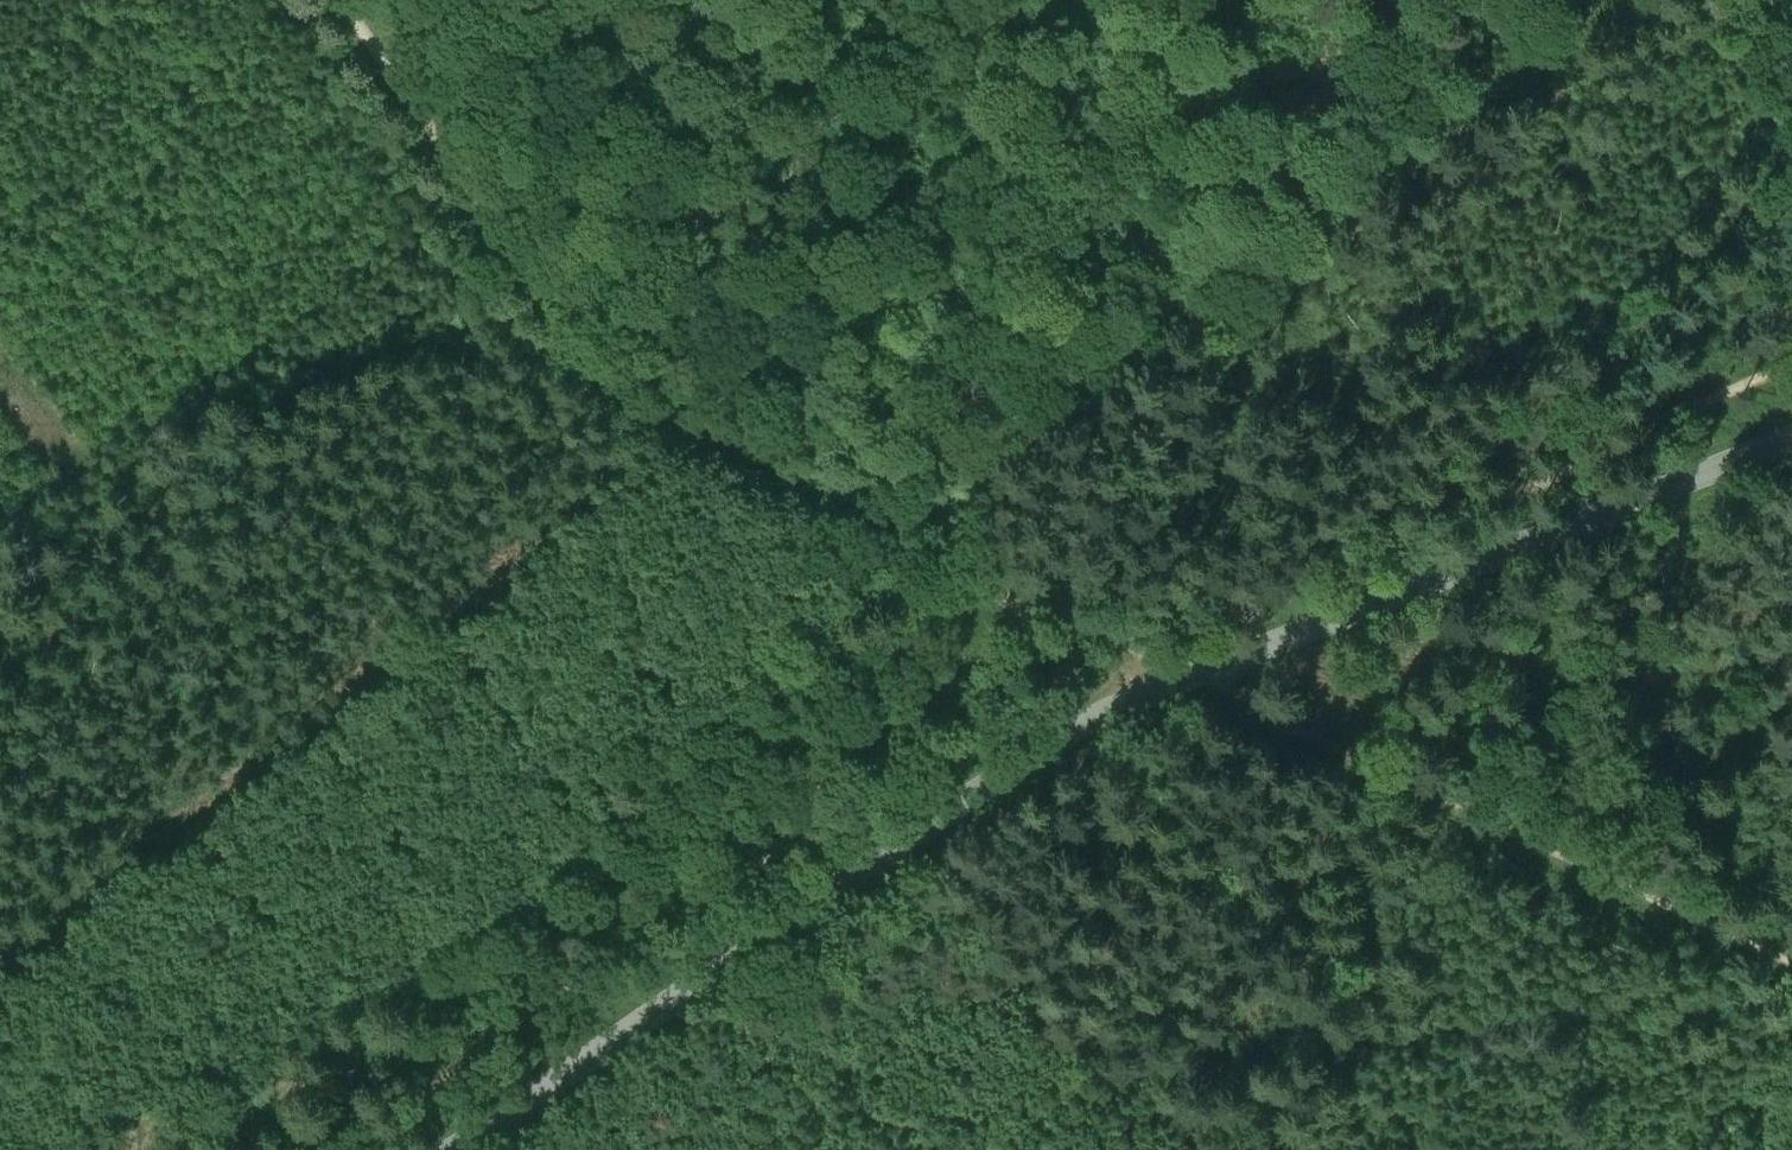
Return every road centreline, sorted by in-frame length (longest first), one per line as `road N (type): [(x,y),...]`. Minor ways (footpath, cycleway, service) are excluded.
road 1 (tertiary): [(1791,434),(1179,677),(1067,730),(453,1149)]
road 2 (track): [(342,0),(625,404),(1028,605)]
road 3 (track): [(337,1149),(413,1112),(519,1010),(746,876),(850,765),(997,648),(1028,605)]
road 4 (track): [(1110,631),(1179,677),(1791,964)]
road 5 (track): [(1110,631),(1270,609),(1391,537),(1567,474),(1697,404),(1791,368)]

